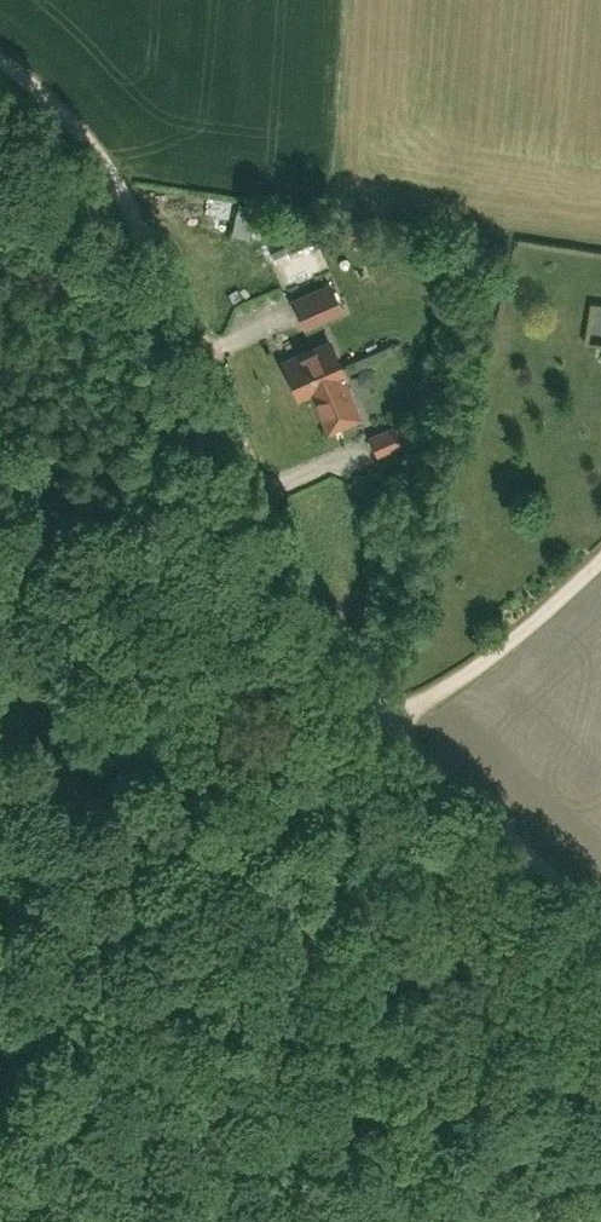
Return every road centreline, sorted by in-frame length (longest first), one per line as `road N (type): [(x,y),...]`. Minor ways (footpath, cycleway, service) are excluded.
road 1 (unclassified): [(339,662),(183,322),(104,172),(77,131),(0,65)]
road 2 (track): [(0,681),(131,689),(339,662)]
road 3 (track): [(600,923),(383,722)]
road 4 (track): [(383,722),(501,648),(600,558)]

